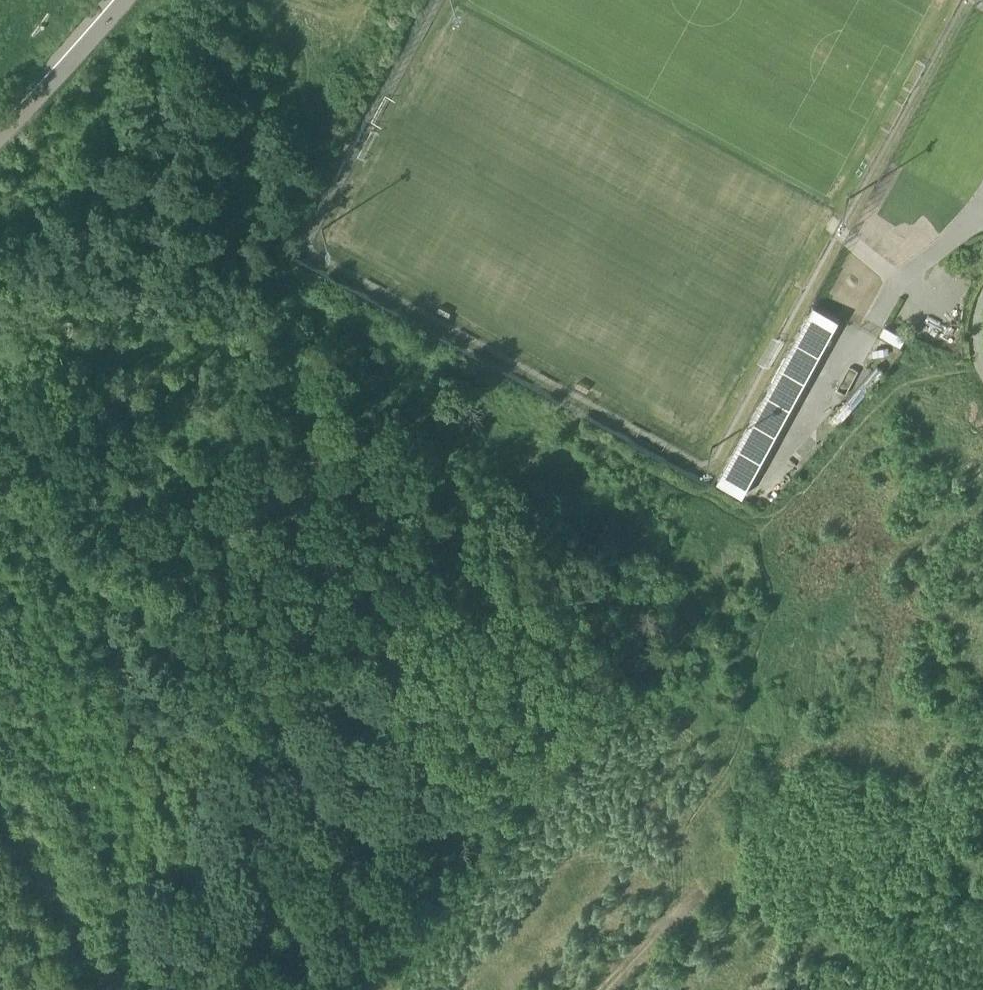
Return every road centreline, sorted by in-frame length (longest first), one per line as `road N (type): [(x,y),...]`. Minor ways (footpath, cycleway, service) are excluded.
road 1 (track): [(113,989),(0,826)]

